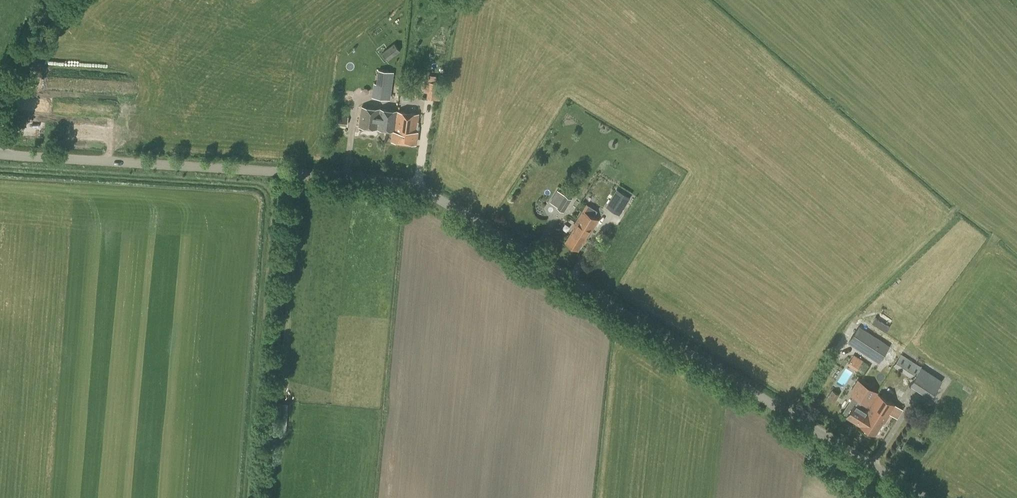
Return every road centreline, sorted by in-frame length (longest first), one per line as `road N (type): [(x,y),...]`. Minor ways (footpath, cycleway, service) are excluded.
road 1 (unclassified): [(925,497),(413,186),(0,154)]
road 2 (unclassified): [(0,131),(56,0)]

